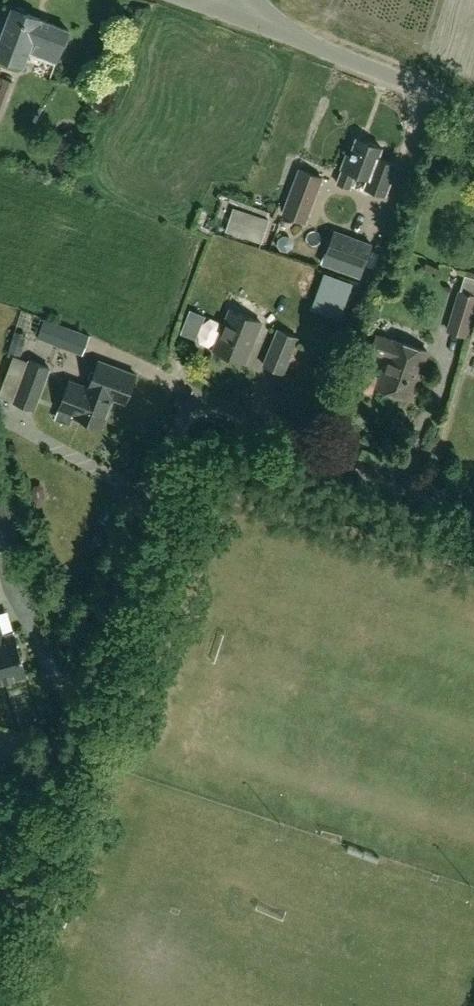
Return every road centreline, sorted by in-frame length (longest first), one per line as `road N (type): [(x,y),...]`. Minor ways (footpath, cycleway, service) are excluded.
road 1 (unclassified): [(0,901),(173,439),(193,409),(221,405),(473,511)]
road 2 (unclassified): [(473,108),(235,17)]

